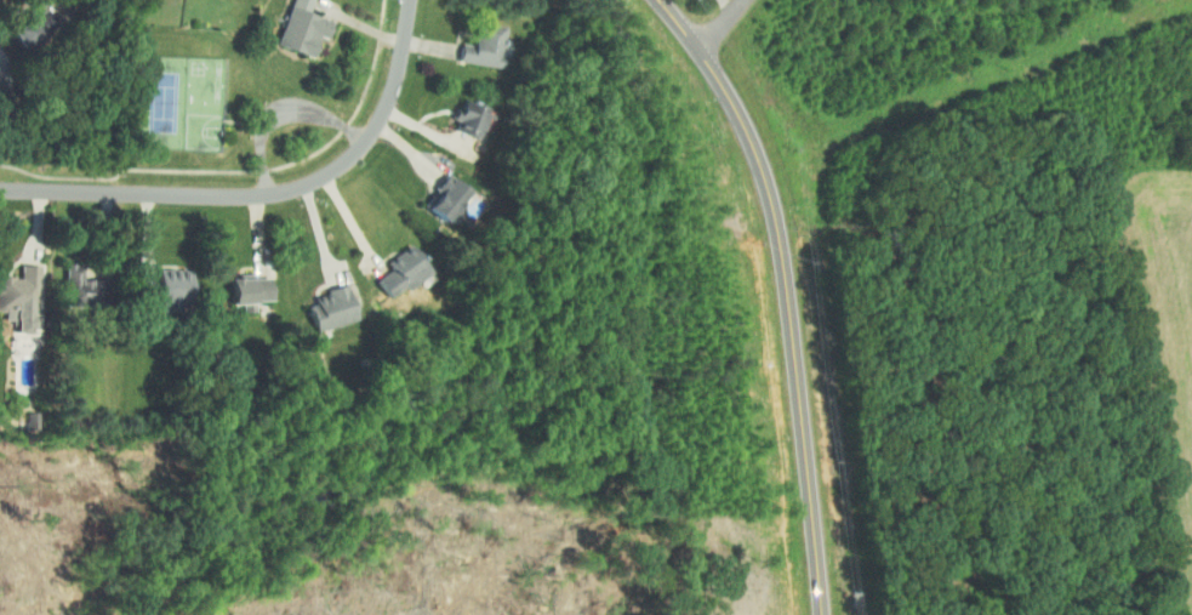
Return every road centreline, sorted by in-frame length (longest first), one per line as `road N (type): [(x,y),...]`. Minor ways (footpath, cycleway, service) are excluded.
road 1 (secondary): [(828,614),(776,199),(726,79),(669,0)]
road 2 (residential): [(412,0),(397,81),(381,116),(350,155),(309,186),(270,195),(0,189)]

